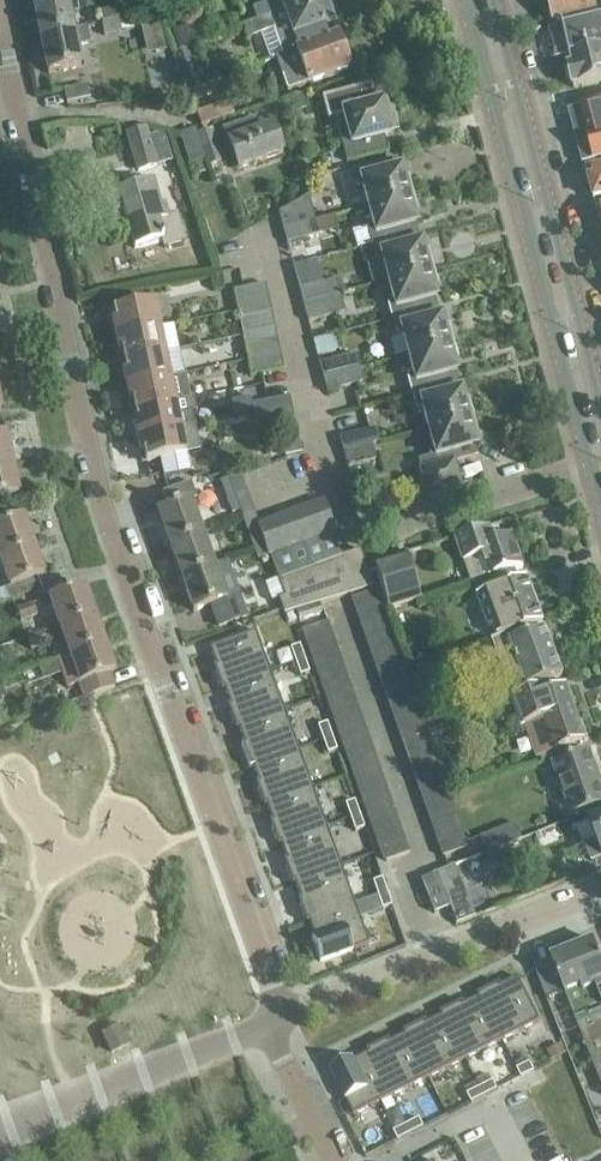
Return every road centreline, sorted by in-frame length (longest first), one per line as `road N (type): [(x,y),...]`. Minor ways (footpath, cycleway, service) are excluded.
road 1 (residential): [(276,1018),(272,979),(172,681),(105,521),(0,28)]
road 2 (tertiary): [(462,0),(587,465)]
road 3 (tertiary): [(600,386),(498,0)]
road 4 (residential): [(276,1018),(600,891)]
road 5 (residential): [(0,1148),(276,1018)]
road 6 (residential): [(587,465),(366,531),(346,517),(330,482)]
road 7 (residential): [(330,482),(266,239)]
road 8 (residential): [(339,1160),(276,1018)]

